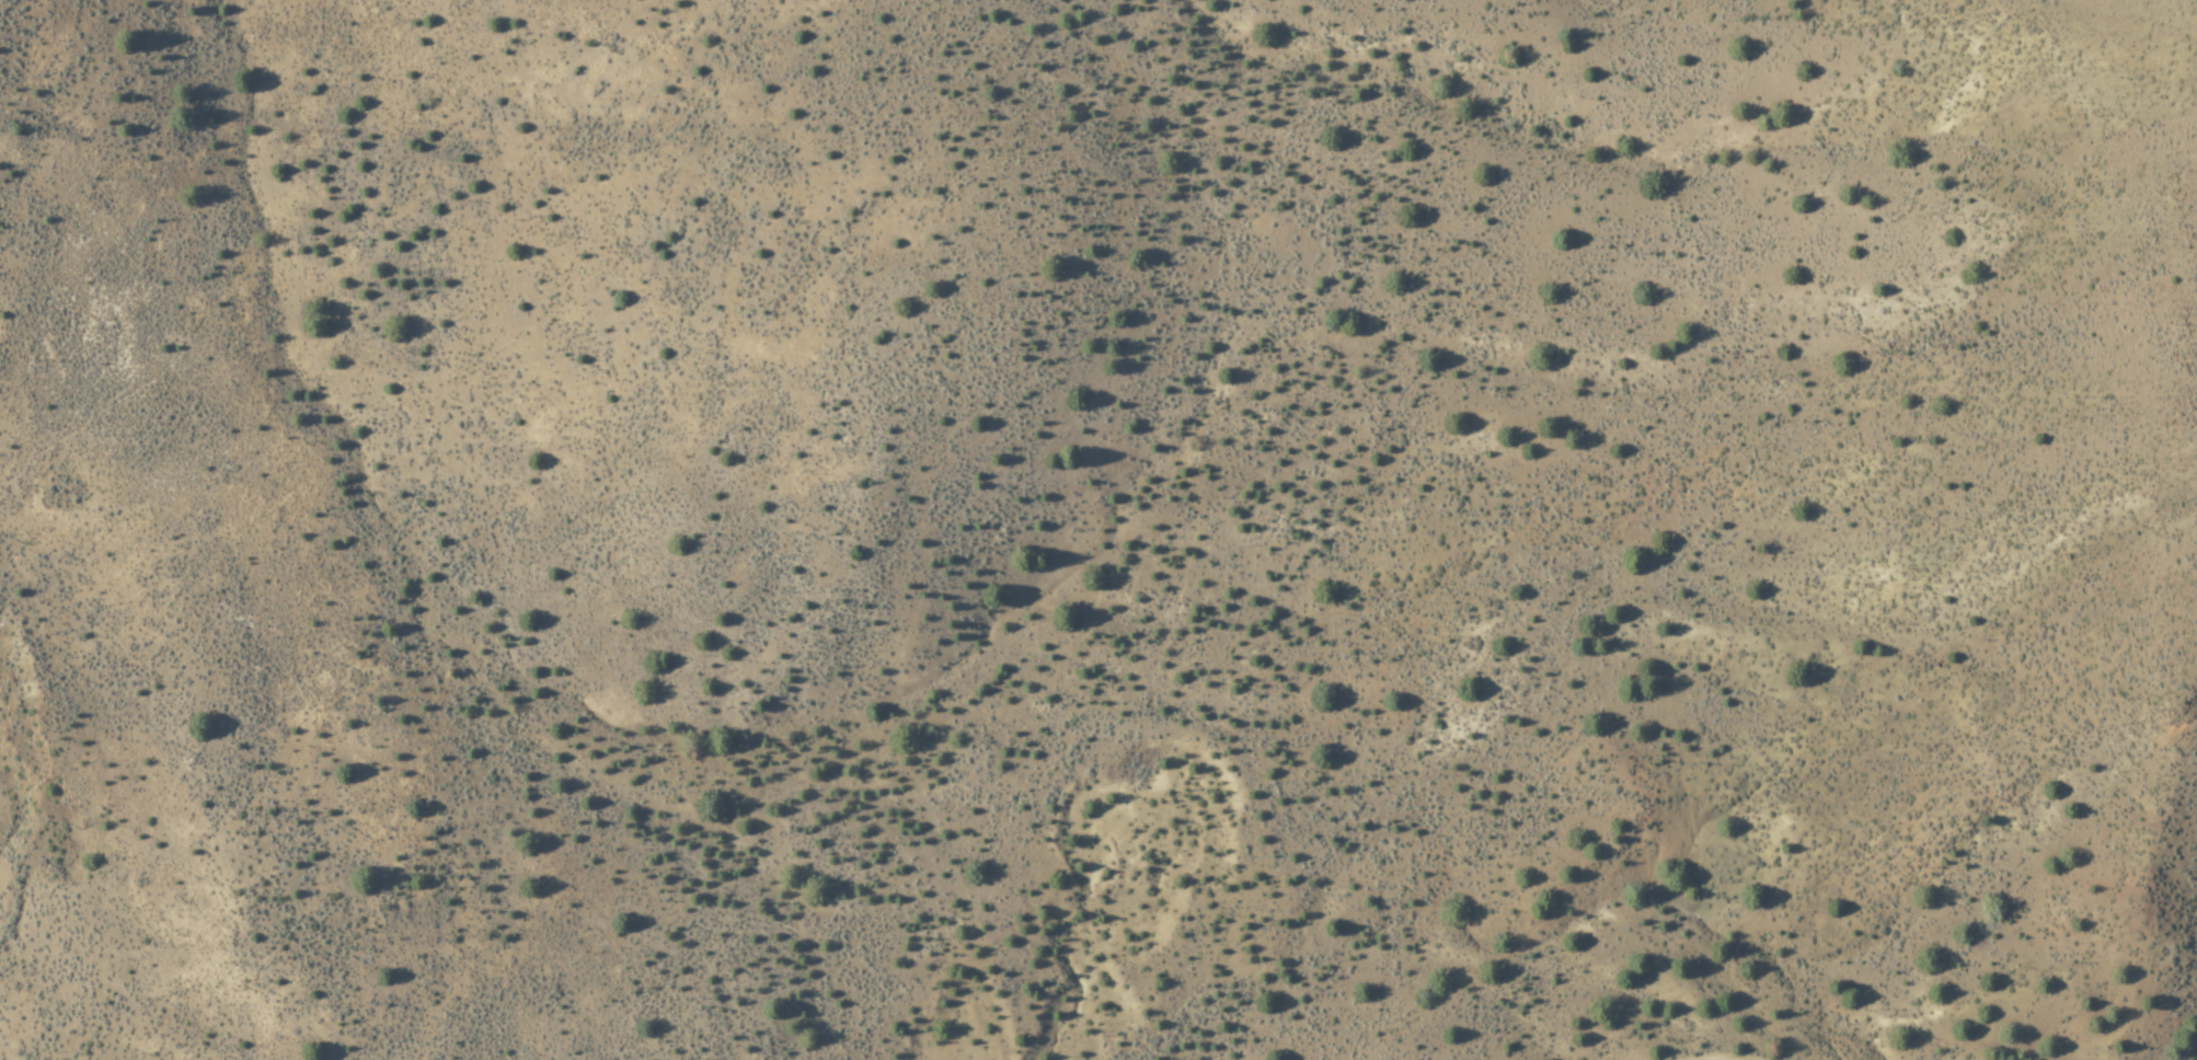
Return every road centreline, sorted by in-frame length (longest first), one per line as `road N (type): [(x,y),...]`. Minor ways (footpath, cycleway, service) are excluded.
road 1 (residential): [(1843,1059),(1704,1059)]

